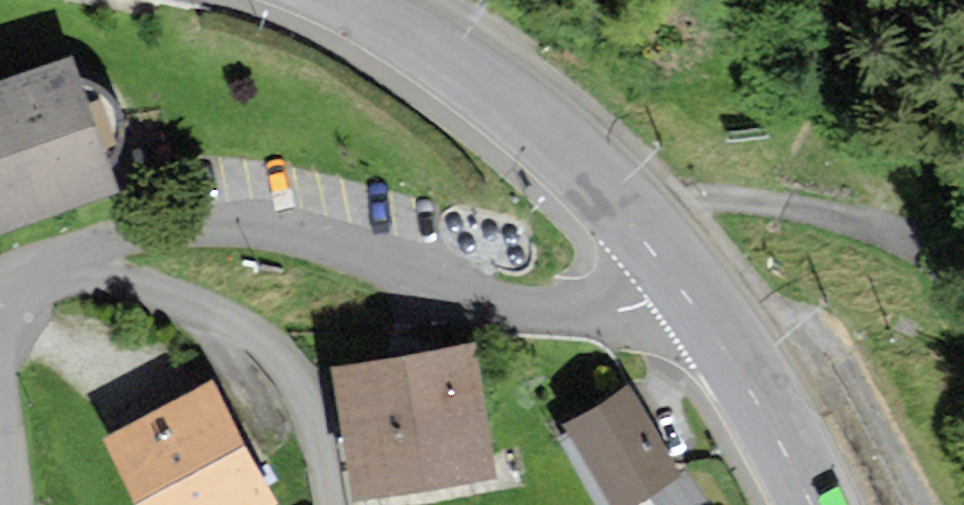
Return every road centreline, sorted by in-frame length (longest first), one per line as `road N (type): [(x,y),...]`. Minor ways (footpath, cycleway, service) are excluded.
road 1 (residential): [(687,294),(607,313),(511,302),(243,228),(185,227),(74,253)]
road 2 (secondary): [(338,0),(427,48),(556,142),(687,294)]
road 3 (residential): [(74,253),(103,278),(232,323),(277,353),(308,403),(333,504)]
road 4 (track): [(963,296),(835,213),(753,195),(696,196),(644,241)]
road 5 (secondary): [(687,294),(812,504)]

